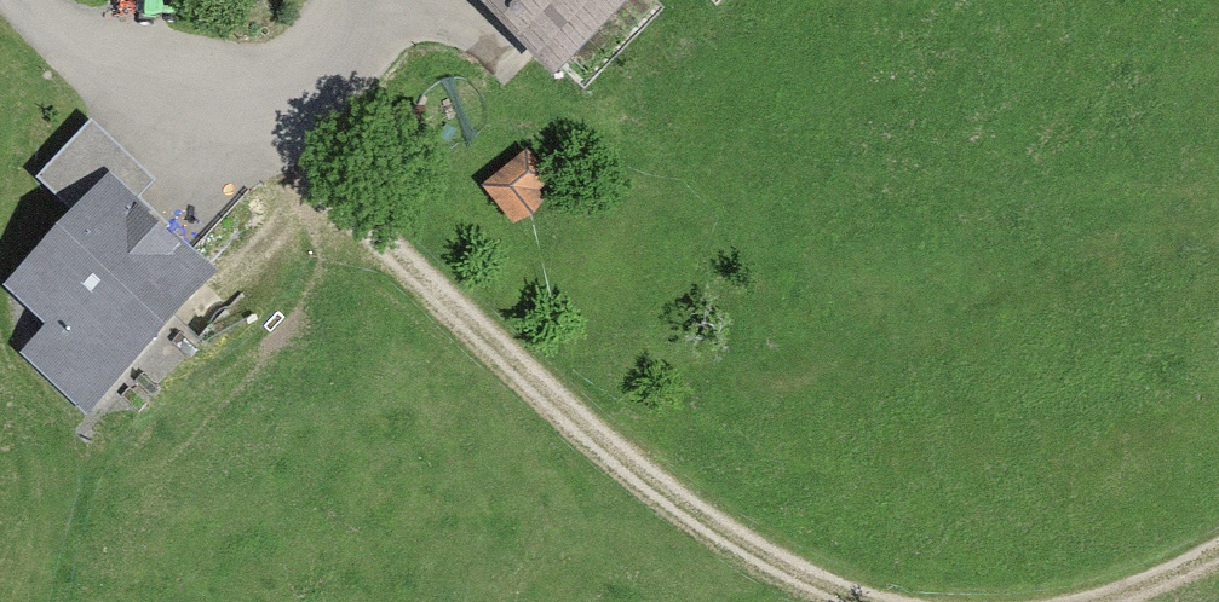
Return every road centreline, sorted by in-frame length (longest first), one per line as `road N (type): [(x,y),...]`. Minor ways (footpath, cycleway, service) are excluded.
road 1 (track): [(876,601),(702,519),(248,121)]
road 2 (residential): [(248,121),(40,0)]
road 3 (track): [(1218,547),(1088,601)]

